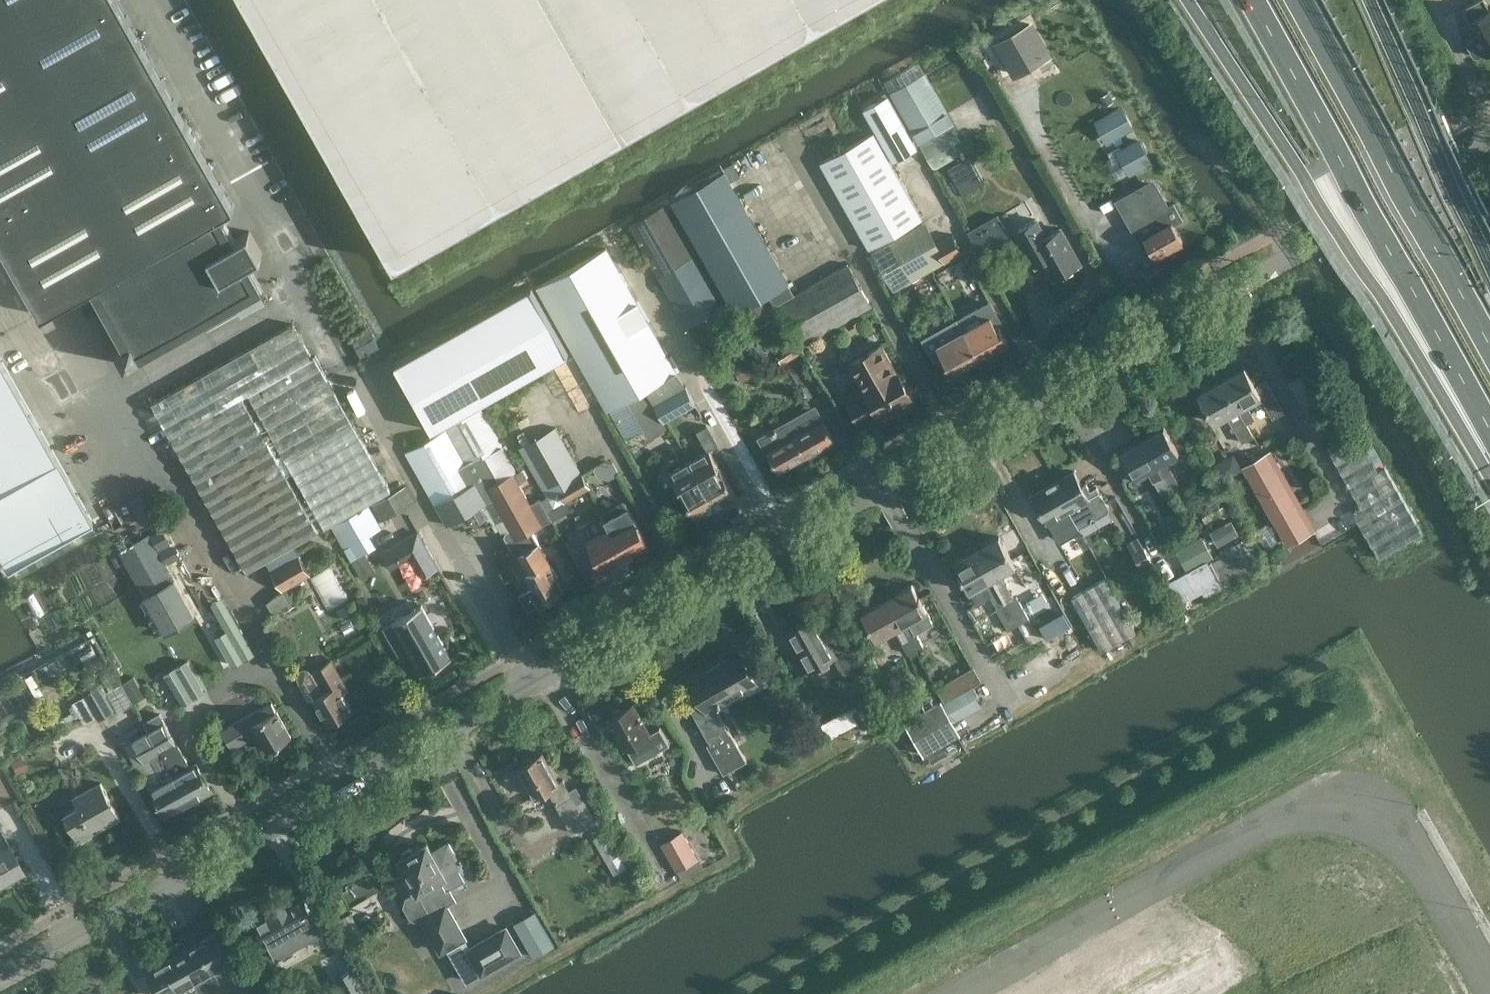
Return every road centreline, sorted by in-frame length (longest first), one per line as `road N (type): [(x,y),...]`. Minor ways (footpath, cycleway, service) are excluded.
road 1 (residential): [(0,979),(1489,147)]
road 2 (trunk): [(1188,0),(1489,475)]
road 3 (trunk): [(1252,0),(1489,430)]
road 4 (trunk): [(1489,343),(1299,0)]
road 5 (trunk): [(1489,262),(1371,0)]

